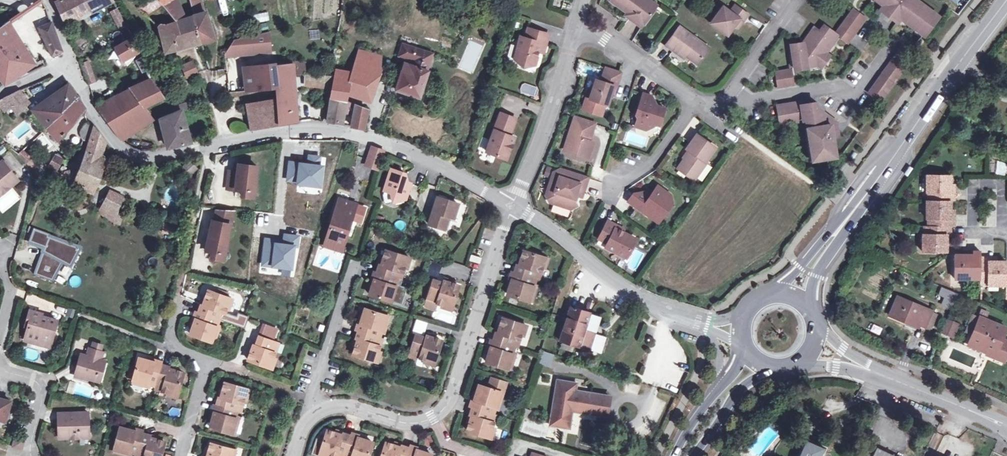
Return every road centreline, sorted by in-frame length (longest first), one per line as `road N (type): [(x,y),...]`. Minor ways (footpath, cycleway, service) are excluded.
road 1 (residential): [(68,55),(92,116),(130,155),(331,130),(393,145),(511,206)]
road 2 (primary): [(1006,0),(842,227)]
road 3 (residential): [(511,206),(617,285),(709,326)]
road 4 (residential): [(429,419),(449,392),(511,206)]
road 5 (primary): [(794,361),(854,372),(1006,433)]
road 6 (primary): [(1006,416),(879,368),(812,327)]
road 7 (residential): [(511,206),(577,25)]
road 8 (residential): [(178,301),(177,349),(203,358),(179,455)]
road 9 (residential): [(709,108),(577,25)]
road 10 (residential): [(314,407),(349,272)]

